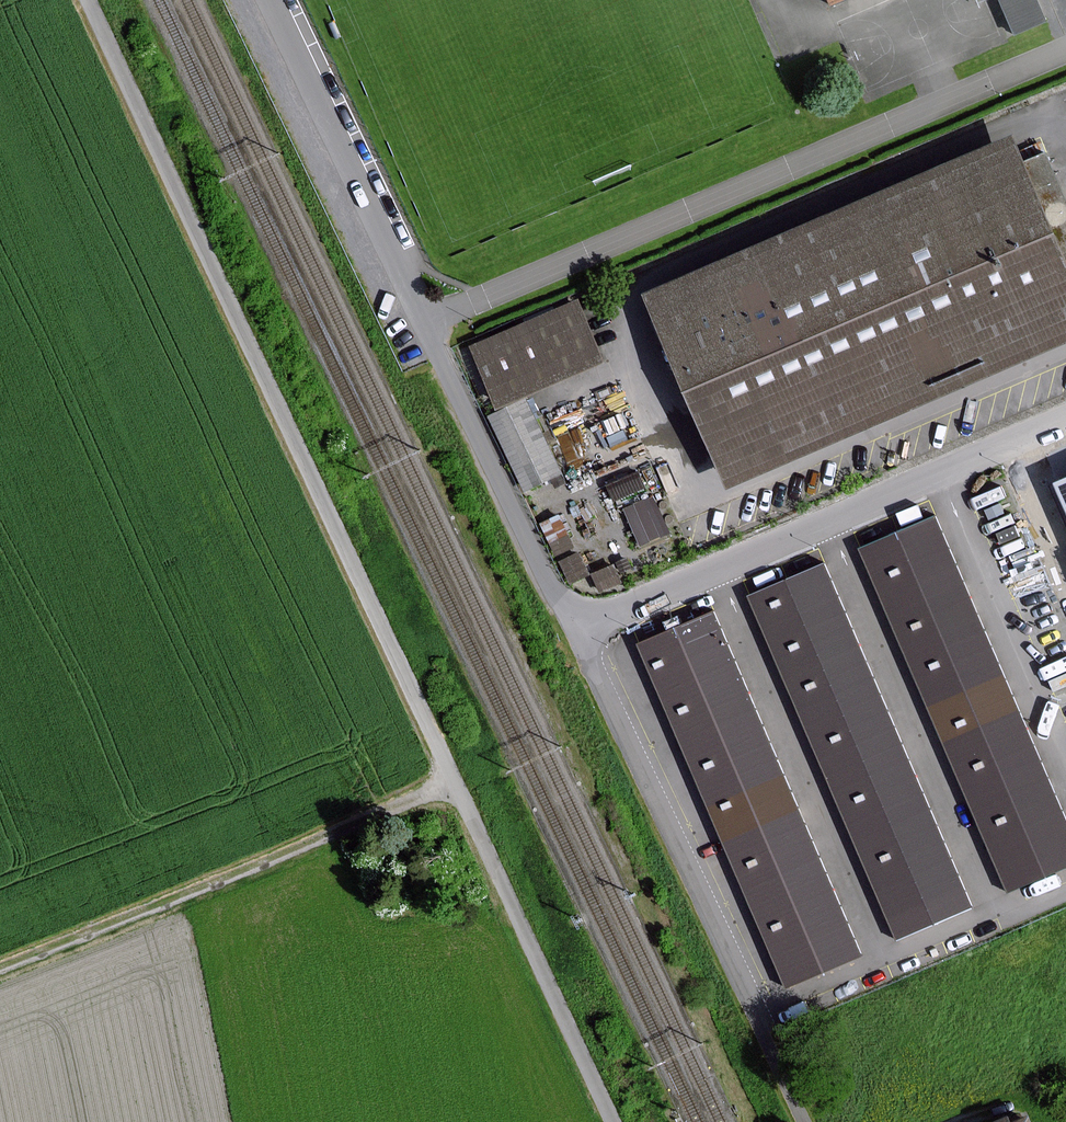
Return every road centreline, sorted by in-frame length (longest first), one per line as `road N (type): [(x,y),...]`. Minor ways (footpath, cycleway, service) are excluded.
road 1 (unclassified): [(611,1121),(88,0)]
road 2 (unclassified): [(576,627),(541,570),(274,0)]
road 3 (unclassified): [(806,1121),(576,627)]
road 4 (unclassified): [(576,627),(1065,420)]
road 5 (track): [(0,968),(454,782)]

